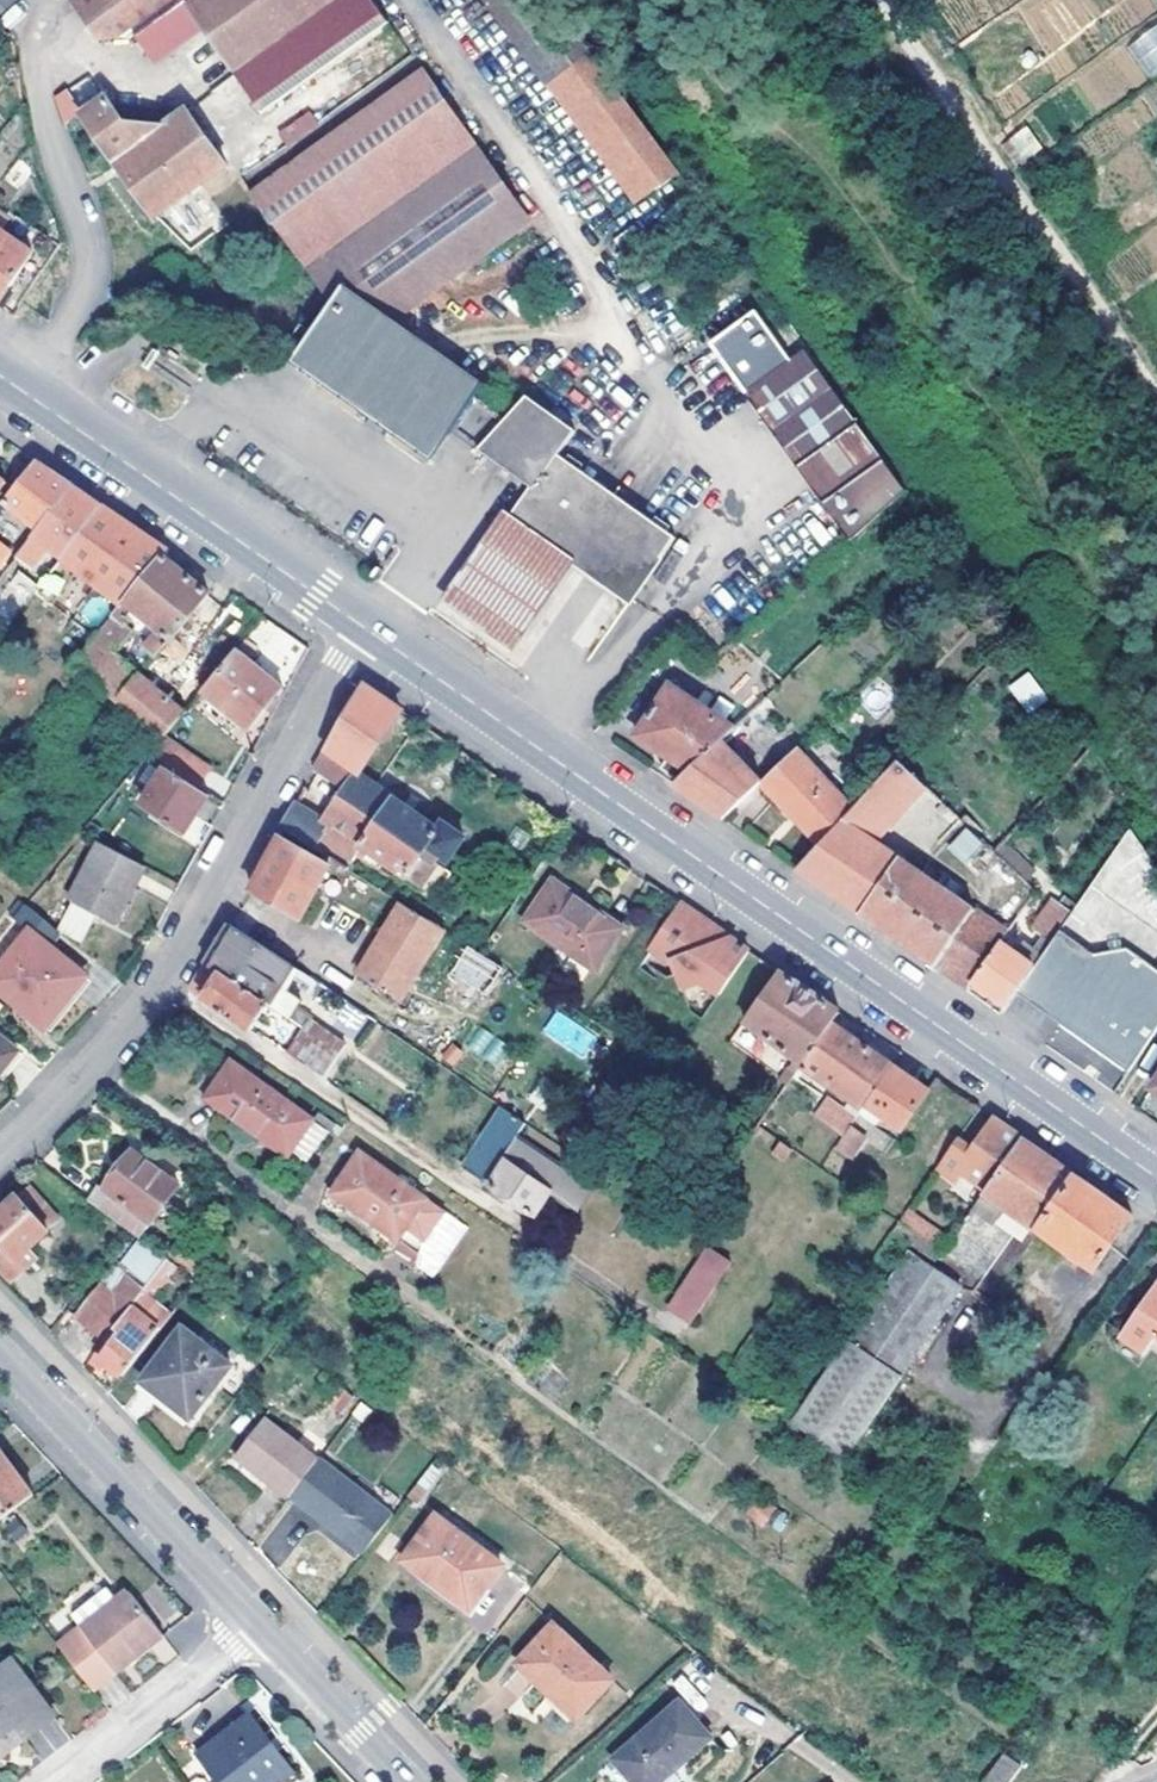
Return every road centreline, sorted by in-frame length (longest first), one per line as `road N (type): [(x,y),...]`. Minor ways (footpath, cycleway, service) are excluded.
road 1 (secondary): [(1156,1184),(360,624)]
road 2 (track): [(670,0),(775,132),(866,223),(1156,655)]
road 3 (residential): [(0,1157),(159,990),(360,624)]
road 4 (track): [(1156,388),(881,0)]
road 5 (secondary): [(360,624),(0,380)]
road 6 (residential): [(0,1351),(261,1625)]
road 7 (residential): [(58,1781),(261,1625)]
road 8 (residential): [(261,1625),(410,1781)]

